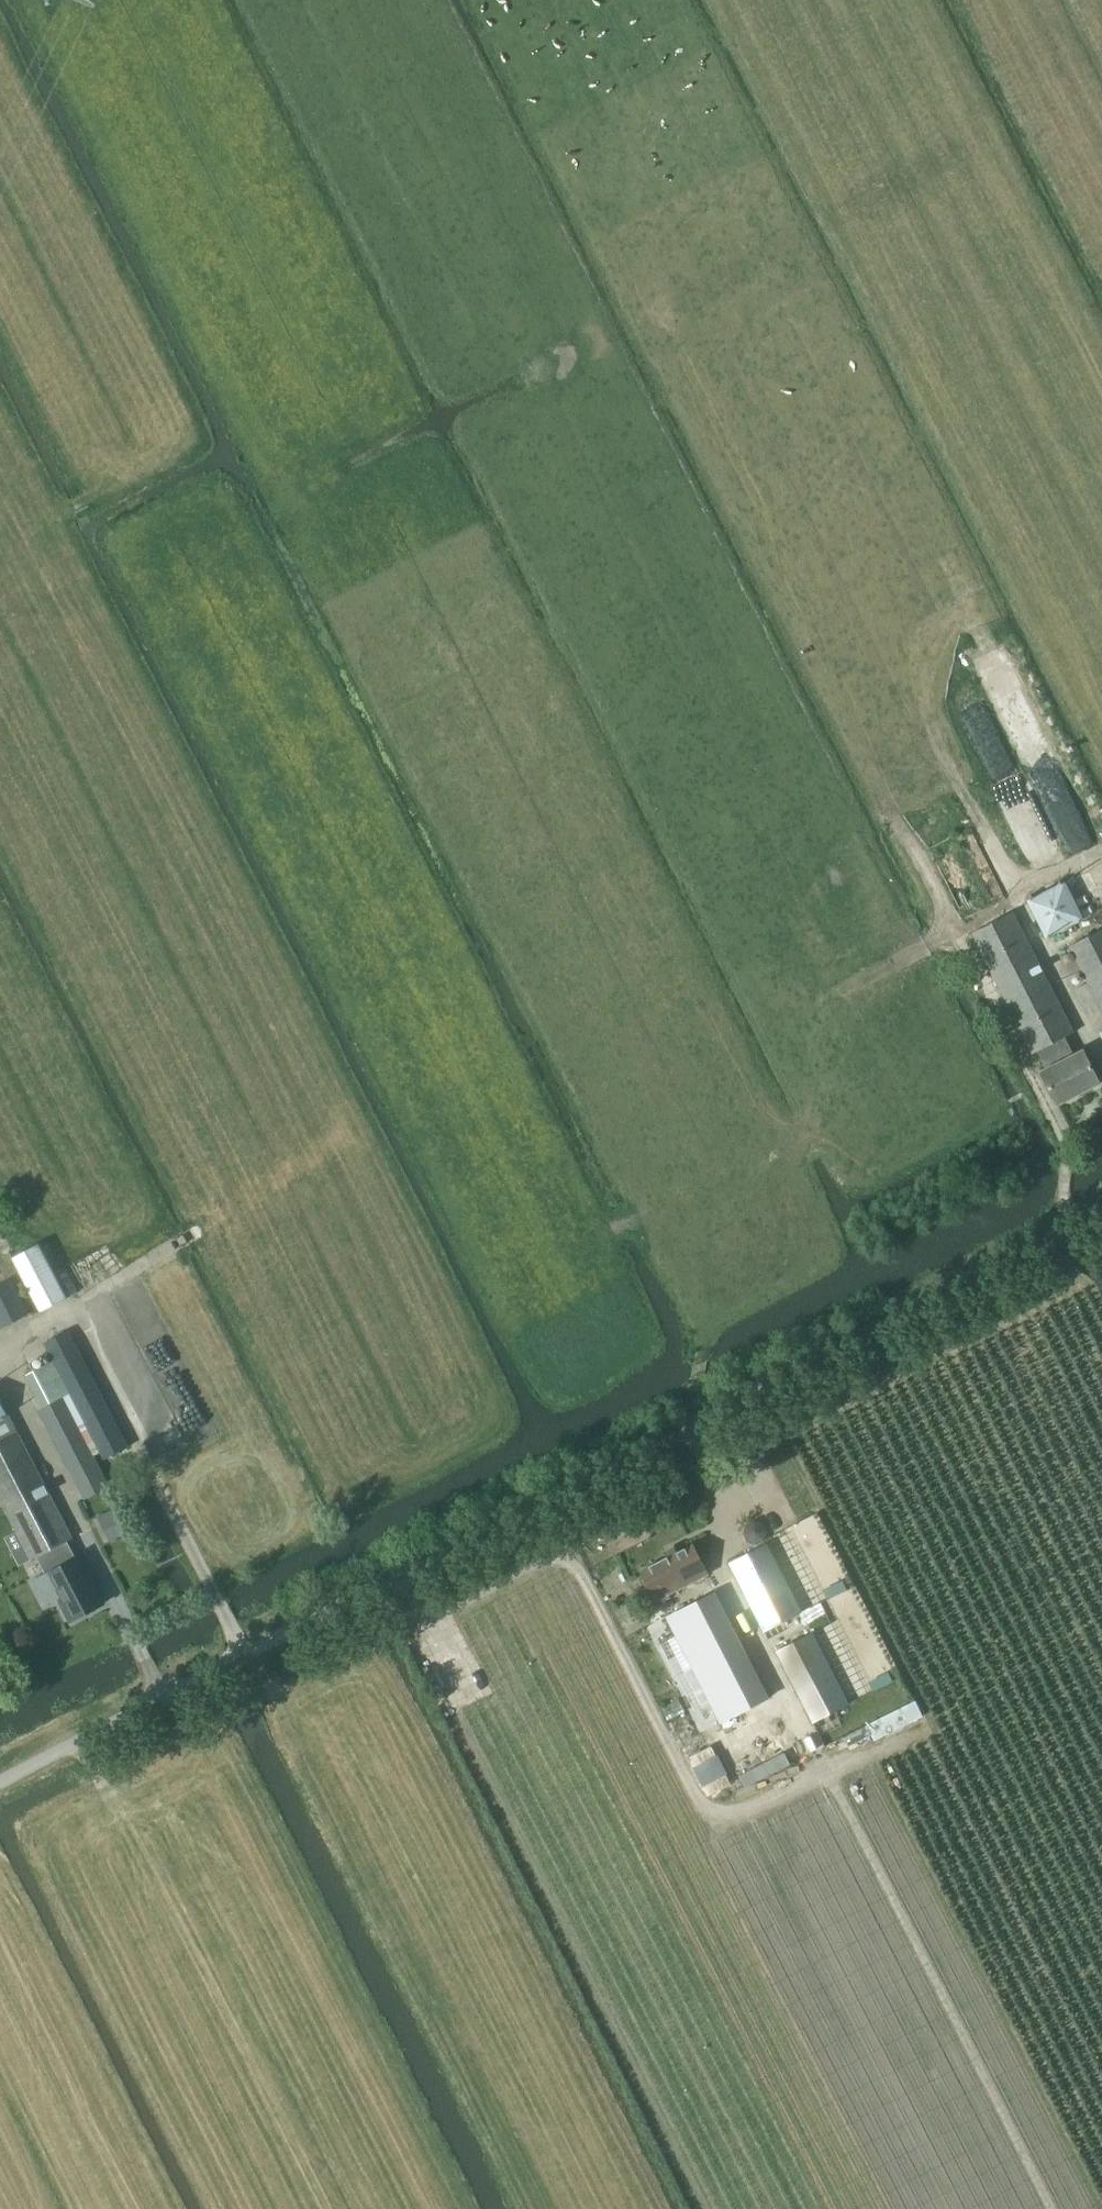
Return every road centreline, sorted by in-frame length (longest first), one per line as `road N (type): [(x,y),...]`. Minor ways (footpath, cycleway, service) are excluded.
road 1 (unclassified): [(0,1782),(1101,1220)]

